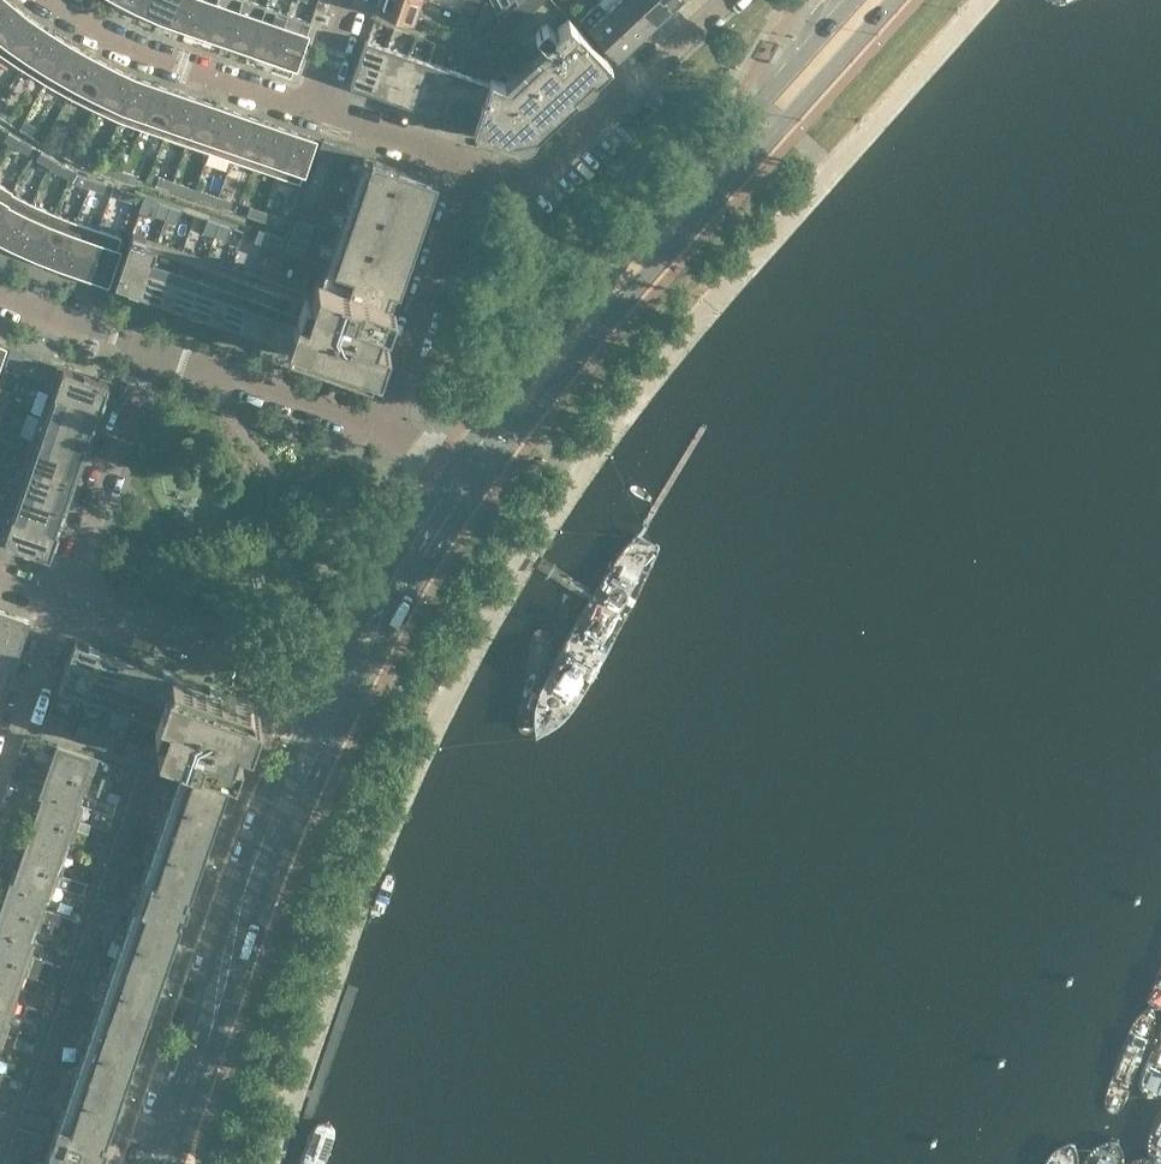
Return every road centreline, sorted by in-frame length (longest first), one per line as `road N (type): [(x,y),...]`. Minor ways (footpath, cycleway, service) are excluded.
road 1 (secondary): [(474,493),(617,307),(894,0)]
road 2 (secondary): [(852,0),(591,291),(447,476)]
road 3 (secondary): [(319,700),(249,856),(145,1163)]
road 4 (secondary): [(175,1163),(278,868),(348,712)]
road 5 (residential): [(474,165),(528,182),(723,0)]
road 6 (residential): [(387,438),(474,165)]
road 7 (residential): [(315,97),(89,22),(64,0)]
road 8 (residential): [(150,360),(61,604)]
road 9 (secondary): [(447,476),(319,700)]
road 10 (secondary): [(348,712),(474,493)]
road 11 (residential): [(387,438),(150,360)]
road 12 (residential): [(280,684),(61,604)]
road 13 (residential): [(0,786),(61,604)]
road 14 (residential): [(474,165),(336,113),(315,97)]
road 15 (residential): [(150,360),(0,279)]

